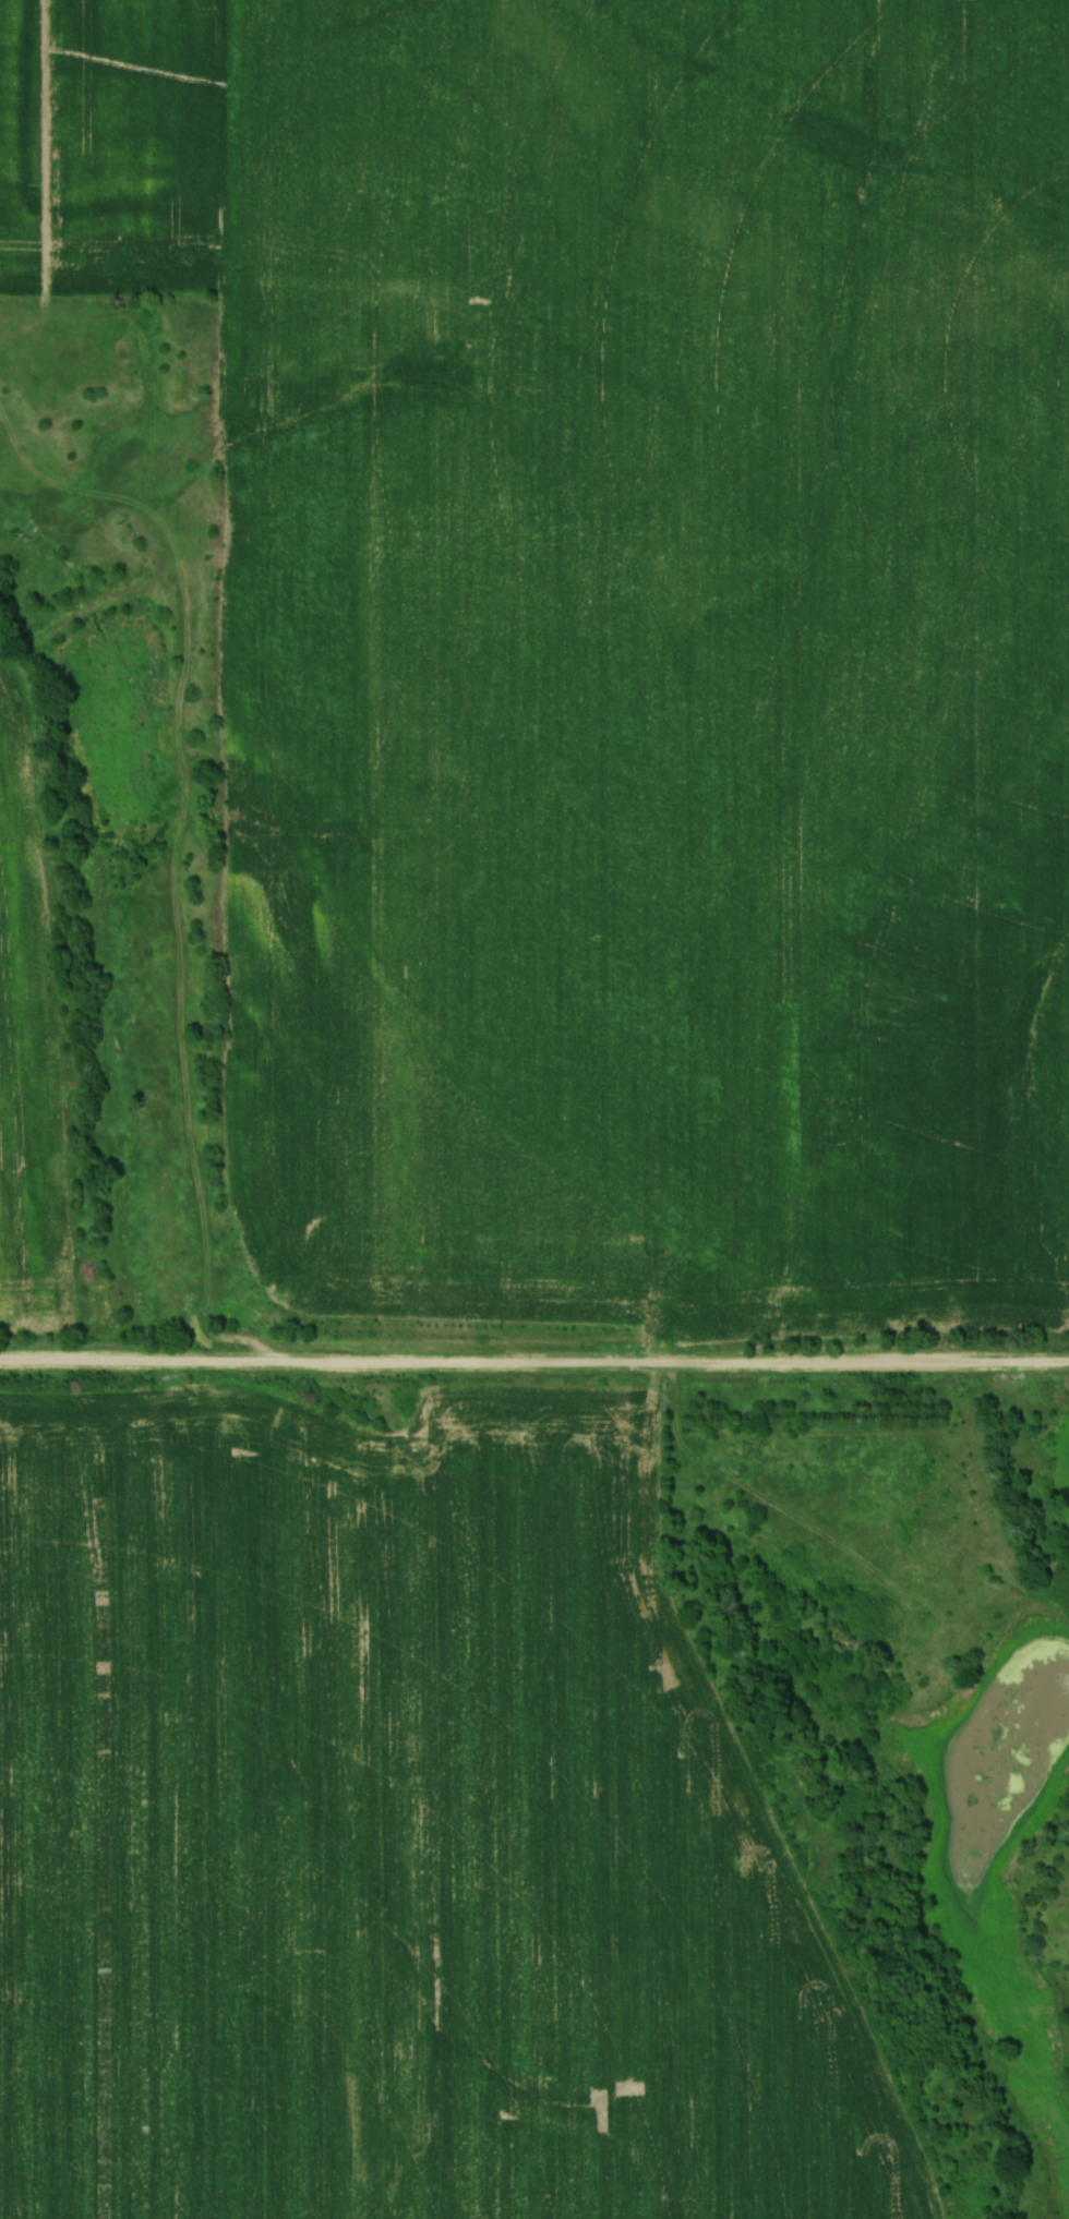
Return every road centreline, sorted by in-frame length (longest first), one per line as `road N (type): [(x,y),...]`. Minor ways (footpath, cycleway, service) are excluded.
road 1 (residential): [(0,1368),(1068,1366)]

